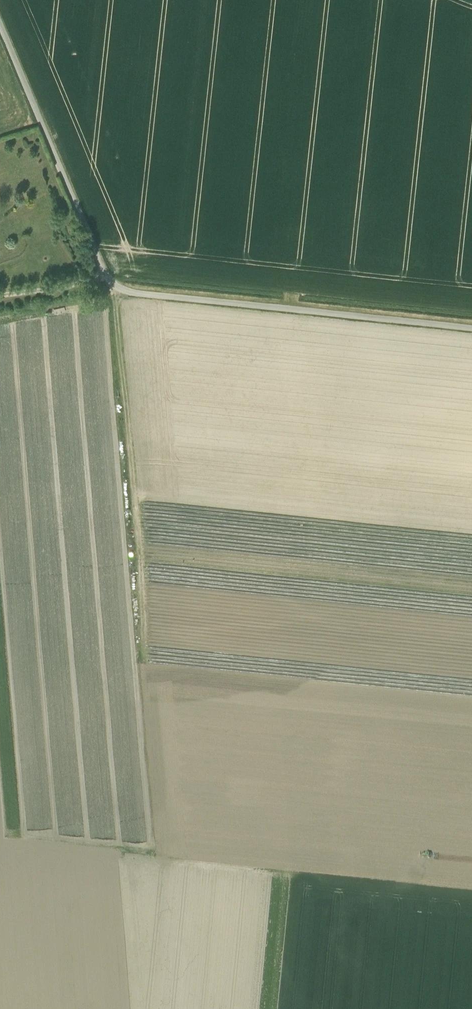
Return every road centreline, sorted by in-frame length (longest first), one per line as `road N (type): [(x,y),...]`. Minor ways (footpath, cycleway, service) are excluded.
road 1 (unclassified): [(471,329),(129,296),(106,280),(0,28)]

